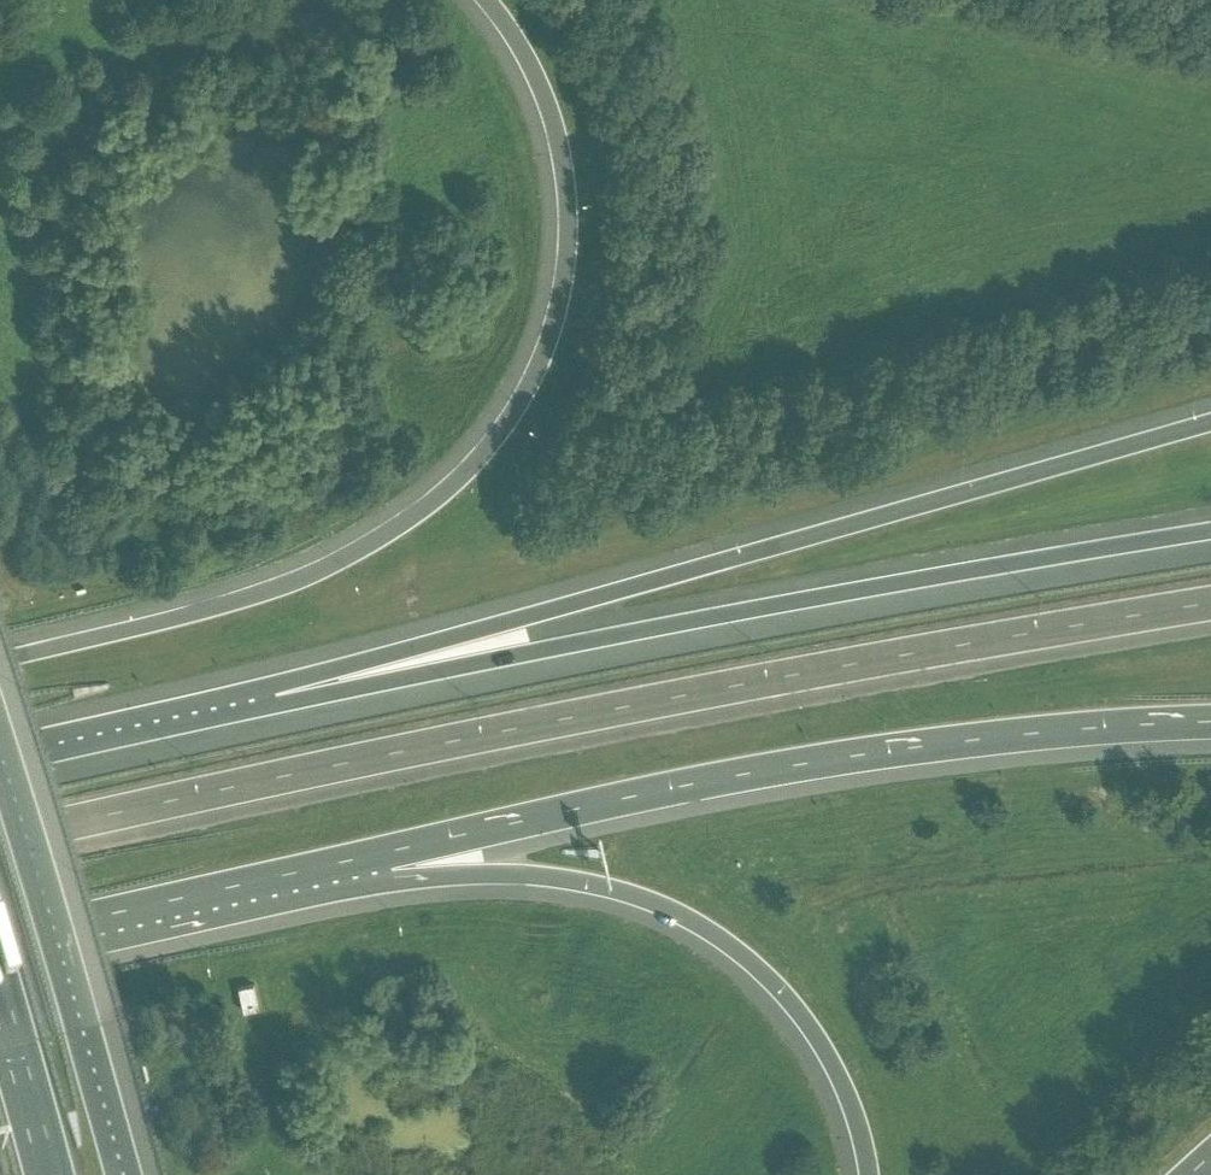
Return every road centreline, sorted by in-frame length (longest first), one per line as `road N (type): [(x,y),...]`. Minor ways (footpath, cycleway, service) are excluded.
road 1 (motorway): [(490,0),(548,106),(567,211),(551,337),(508,421),(448,491),(330,565),(262,596),(0,661)]
road 2 (motorway): [(240,886),(744,779),(1015,739),(1210,722)]
road 3 (motorway): [(1210,421),(703,566),(280,701)]
road 4 (motorway): [(1210,532),(280,701)]
road 5 (motorway): [(240,886),(551,880),(625,893),(688,918),(786,989),(828,1047),(865,1129),(872,1174)]
road 6 (motorway): [(95,1109),(0,790)]
road 7 (motorway): [(280,701),(0,764)]
road 8 (motorway): [(0,940),(240,886)]
road 9 (motorway): [(47,1174),(0,1006)]

